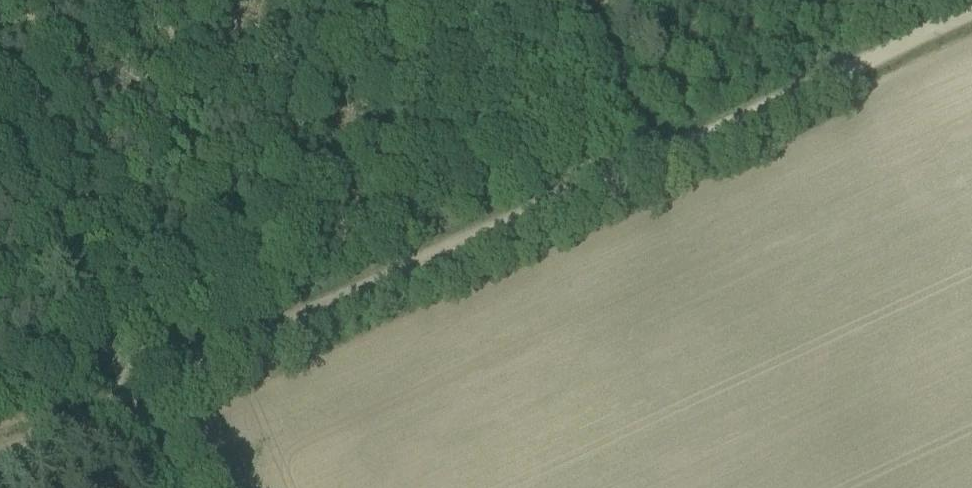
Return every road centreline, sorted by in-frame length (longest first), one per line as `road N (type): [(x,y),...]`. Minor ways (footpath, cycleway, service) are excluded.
road 1 (track): [(0,454),(664,157)]
road 2 (track): [(0,139),(46,201),(180,487)]
road 3 (track): [(664,157),(971,15)]
road 4 (track): [(664,157),(588,0)]

